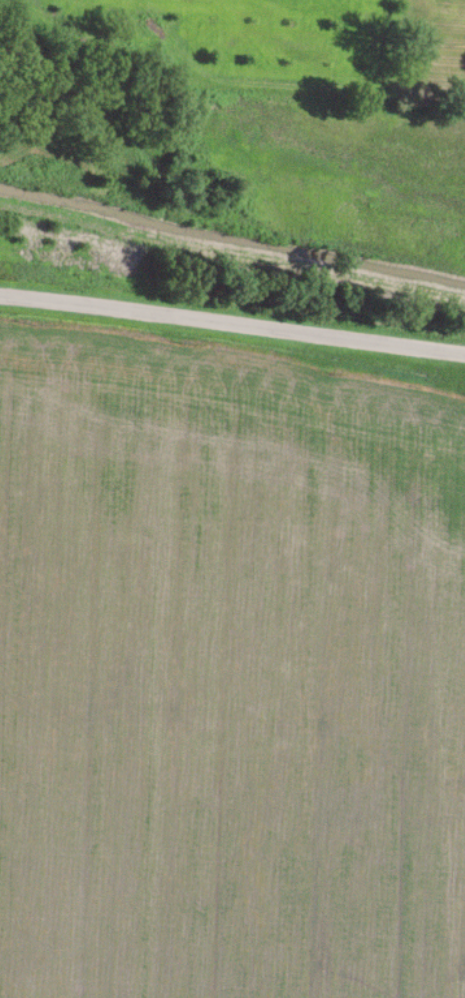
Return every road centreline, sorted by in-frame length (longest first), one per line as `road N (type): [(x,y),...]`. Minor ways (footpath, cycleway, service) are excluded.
road 1 (tertiary): [(464,353),(0,300)]

